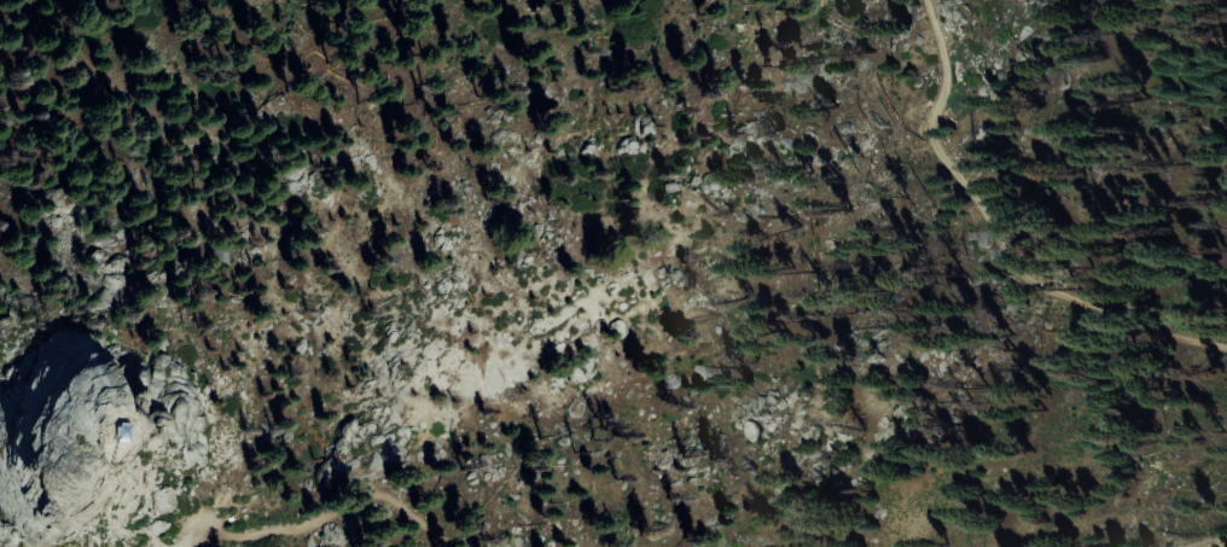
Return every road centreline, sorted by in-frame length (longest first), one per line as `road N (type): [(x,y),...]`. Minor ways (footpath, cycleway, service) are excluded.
road 1 (track): [(1226,350),(1144,333),(1056,297),(1012,266),(931,144),(940,70),(919,0)]
road 2 (track): [(214,539),(279,535),(335,516),(356,497),(380,495),(448,546)]

